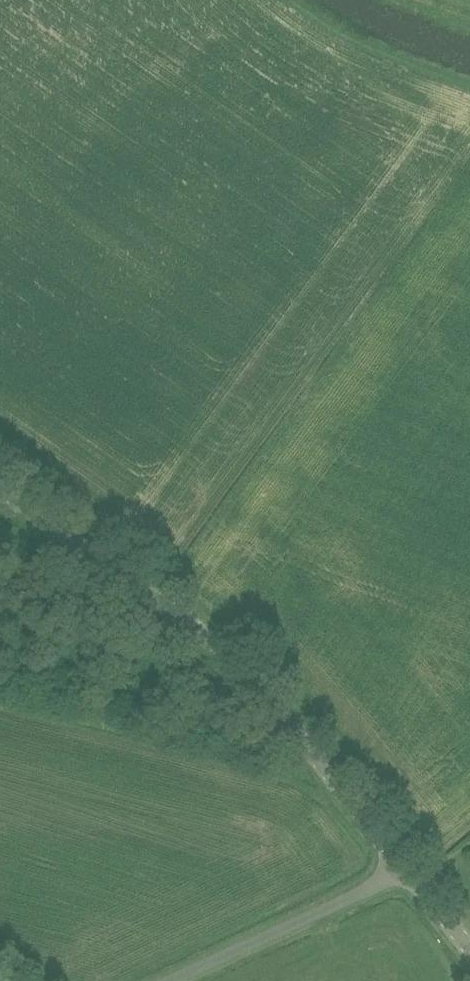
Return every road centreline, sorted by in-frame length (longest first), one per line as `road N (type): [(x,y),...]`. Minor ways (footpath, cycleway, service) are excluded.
road 1 (unclassified): [(469,953),(254,680),(151,589),(0,484)]

